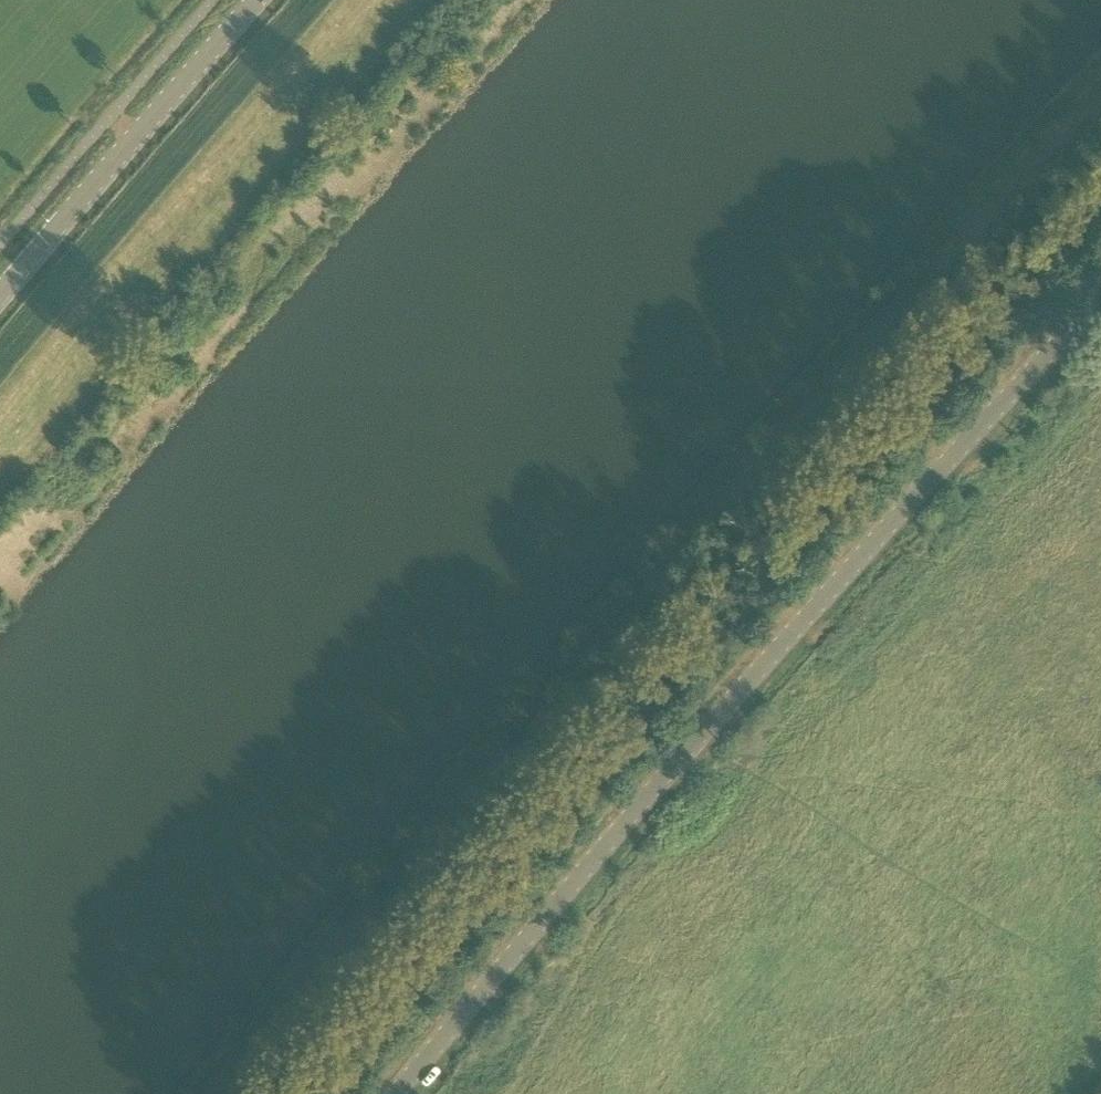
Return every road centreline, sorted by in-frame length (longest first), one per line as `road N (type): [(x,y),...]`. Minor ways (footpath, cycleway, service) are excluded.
road 1 (unclassified): [(398,1093),(712,722),(1100,297)]
road 2 (tertiary): [(0,294),(258,0)]

